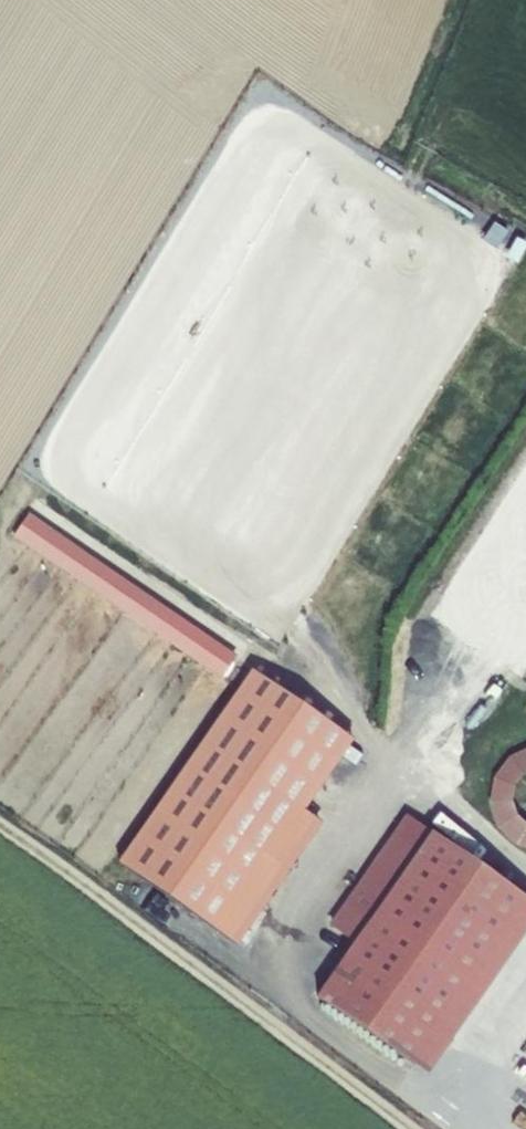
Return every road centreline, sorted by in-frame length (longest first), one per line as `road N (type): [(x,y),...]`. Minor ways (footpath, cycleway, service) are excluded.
road 1 (track): [(0,824),(413,1128)]

